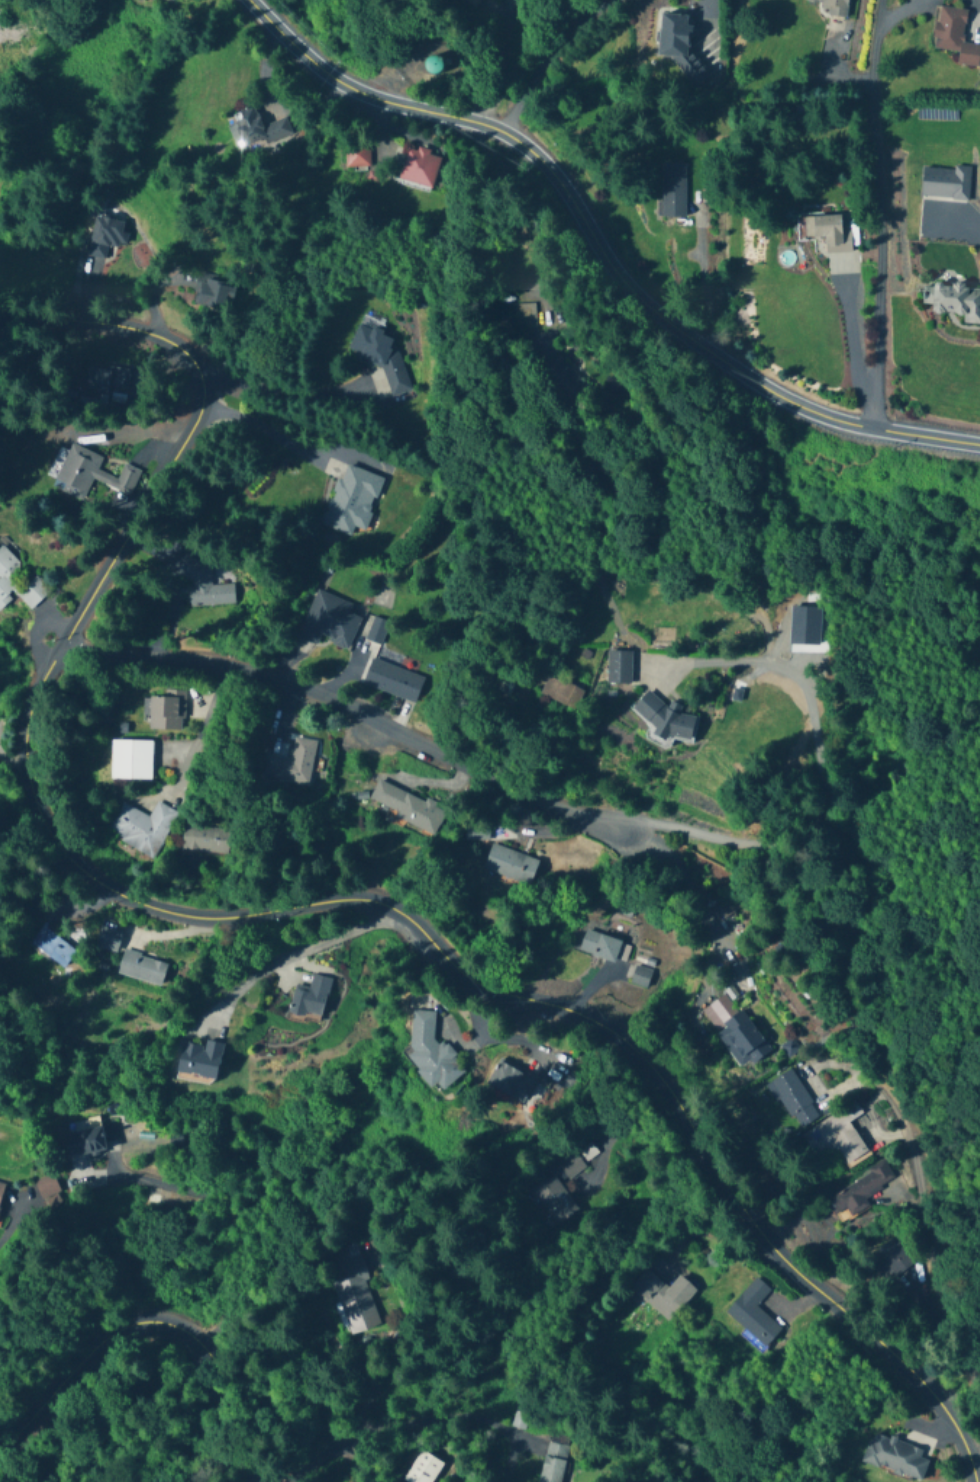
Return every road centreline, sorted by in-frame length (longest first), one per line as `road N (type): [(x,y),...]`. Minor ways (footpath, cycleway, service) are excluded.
road 1 (residential): [(976,1481),(954,1421),(921,1379),(779,1254),(646,1060),(597,1021),(490,991),(447,963),(413,920),(376,901),(246,920),(188,916),(136,904),(52,847),(29,808),(22,759),(28,711),(186,437),(202,401),(202,374),(184,351),(149,330),(0,311)]
road 2 (residential): [(250,0),(291,46),(345,81),(406,109),(509,134),(552,167),(622,280),(660,324),(703,354),(821,417),(873,434),(979,447)]
road 3 (residential): [(60,650),(194,657),(268,676),(359,711),(474,776),(642,834)]
road 4 (residential): [(873,434),(874,74),(883,0)]
road 5 (residential): [(160,1481),(197,1443),(218,1389),(203,1339),(175,1326),(113,1326),(0,1436)]

